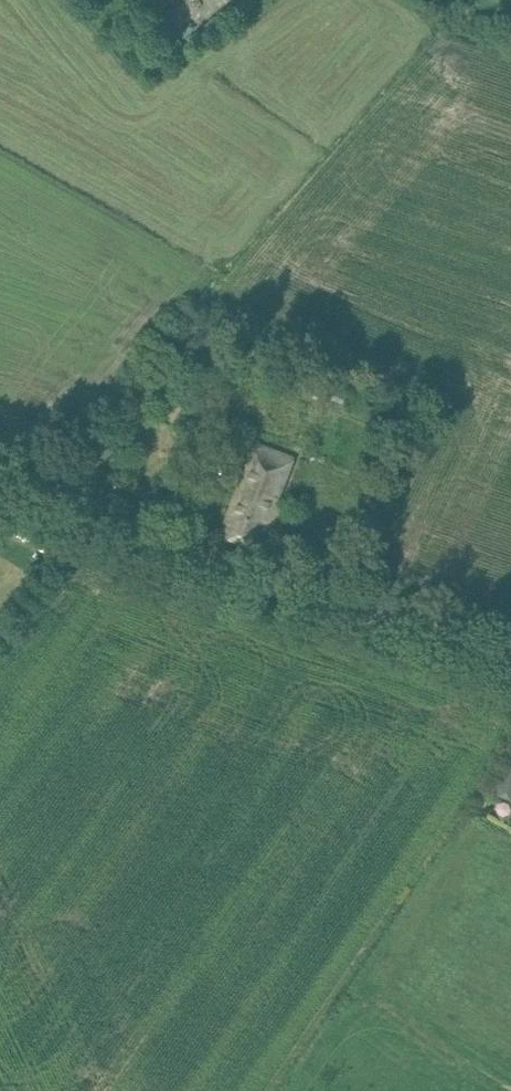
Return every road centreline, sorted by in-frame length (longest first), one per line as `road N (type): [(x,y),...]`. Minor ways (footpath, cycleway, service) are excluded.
road 1 (unclassified): [(510,663),(0,492)]

